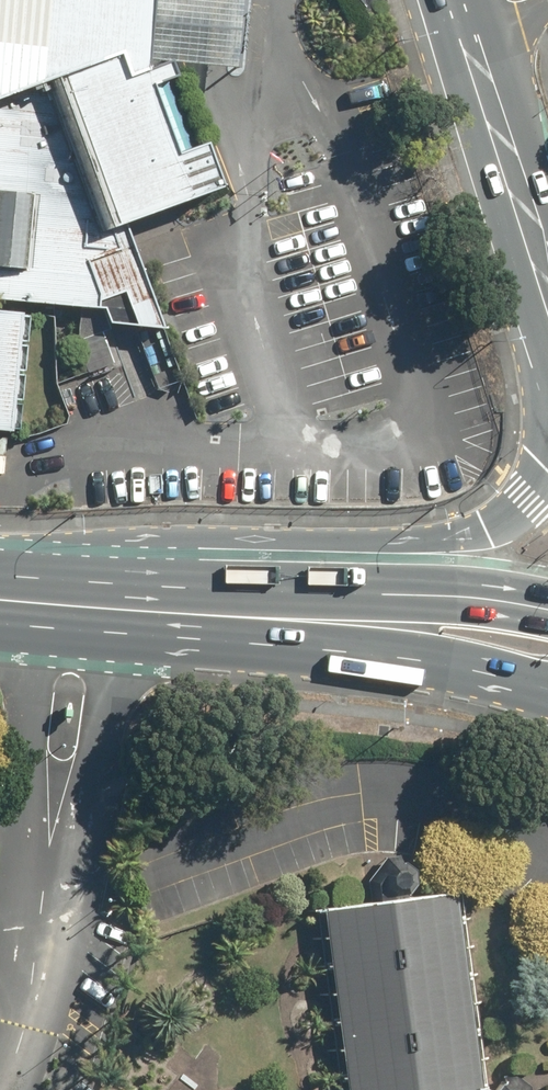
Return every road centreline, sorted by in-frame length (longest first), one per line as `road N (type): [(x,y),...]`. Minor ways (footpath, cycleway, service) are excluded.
road 1 (tertiary): [(547,687),(423,657),(212,637),(116,604)]
road 2 (secondary): [(464,13),(547,289)]
road 3 (secondary): [(347,588),(430,541),(499,528),(525,497),(547,433)]
road 4 (tertiary): [(116,604),(220,584),(347,588)]
road 5 (tertiary): [(347,588),(547,605)]

